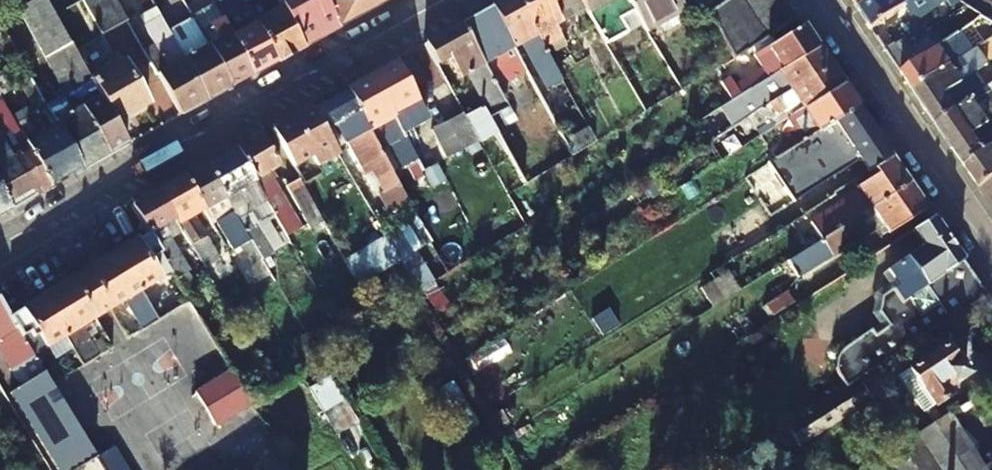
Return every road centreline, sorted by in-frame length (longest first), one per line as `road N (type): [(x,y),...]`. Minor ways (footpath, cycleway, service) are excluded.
road 1 (tertiary): [(0,246),(444,0)]
road 2 (tertiary): [(991,252),(820,0)]

